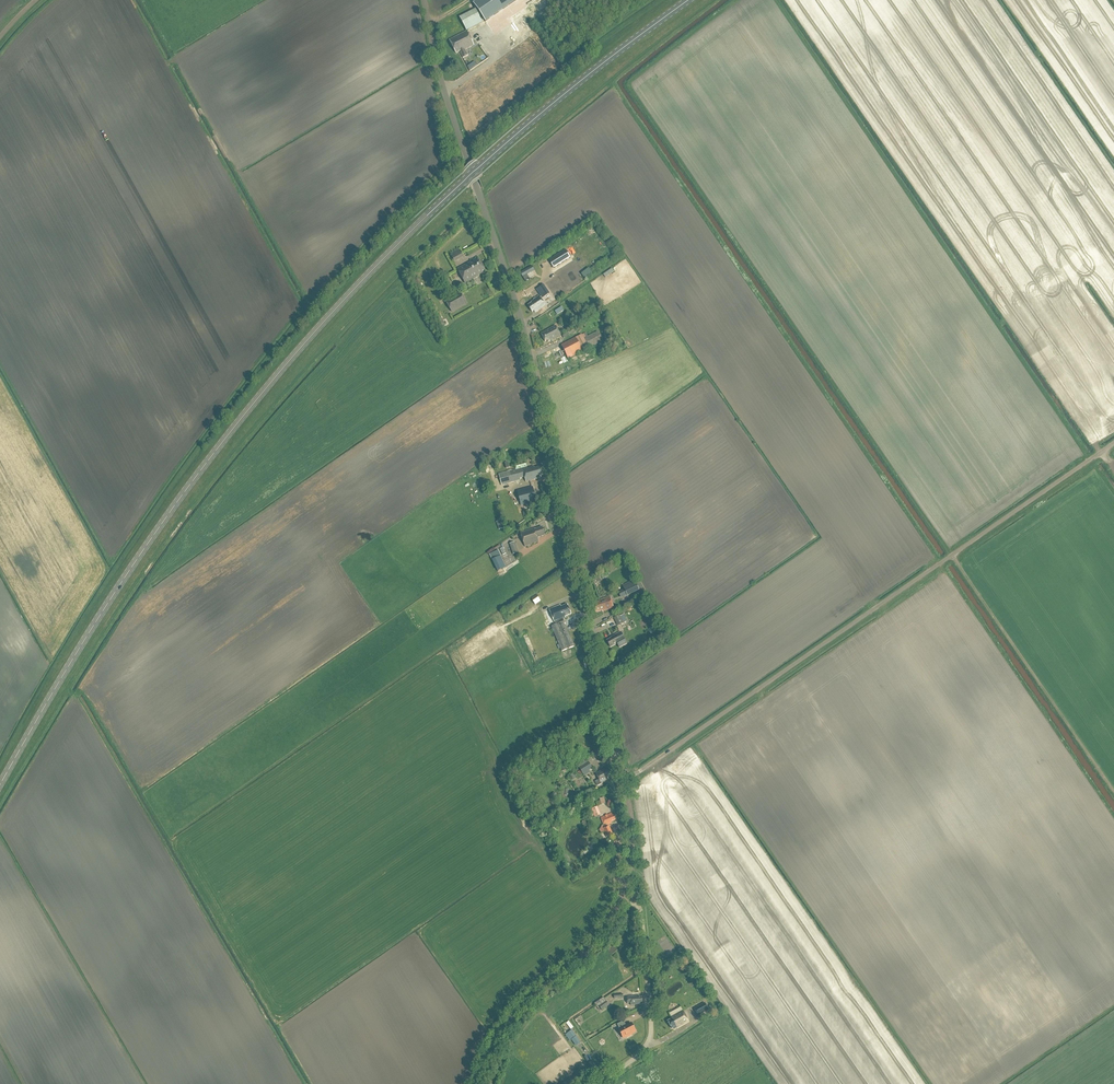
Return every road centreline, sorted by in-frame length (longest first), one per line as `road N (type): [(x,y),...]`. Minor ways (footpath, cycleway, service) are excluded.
road 1 (primary): [(0,785),(130,569),(289,361),(478,168),(688,0)]
road 2 (tertiary): [(623,778),(530,355),(442,85),(423,0)]
road 3 (unclassified): [(623,778),(1113,443)]
road 4 (track): [(951,555),(1113,793)]
road 5 (tertiary): [(476,1083),(505,1026),(591,947),(621,898)]
road 6 (residential): [(598,1083),(651,1036),(641,916),(621,898)]
road 7 (tertiary): [(621,898),(632,845),(623,778)]

